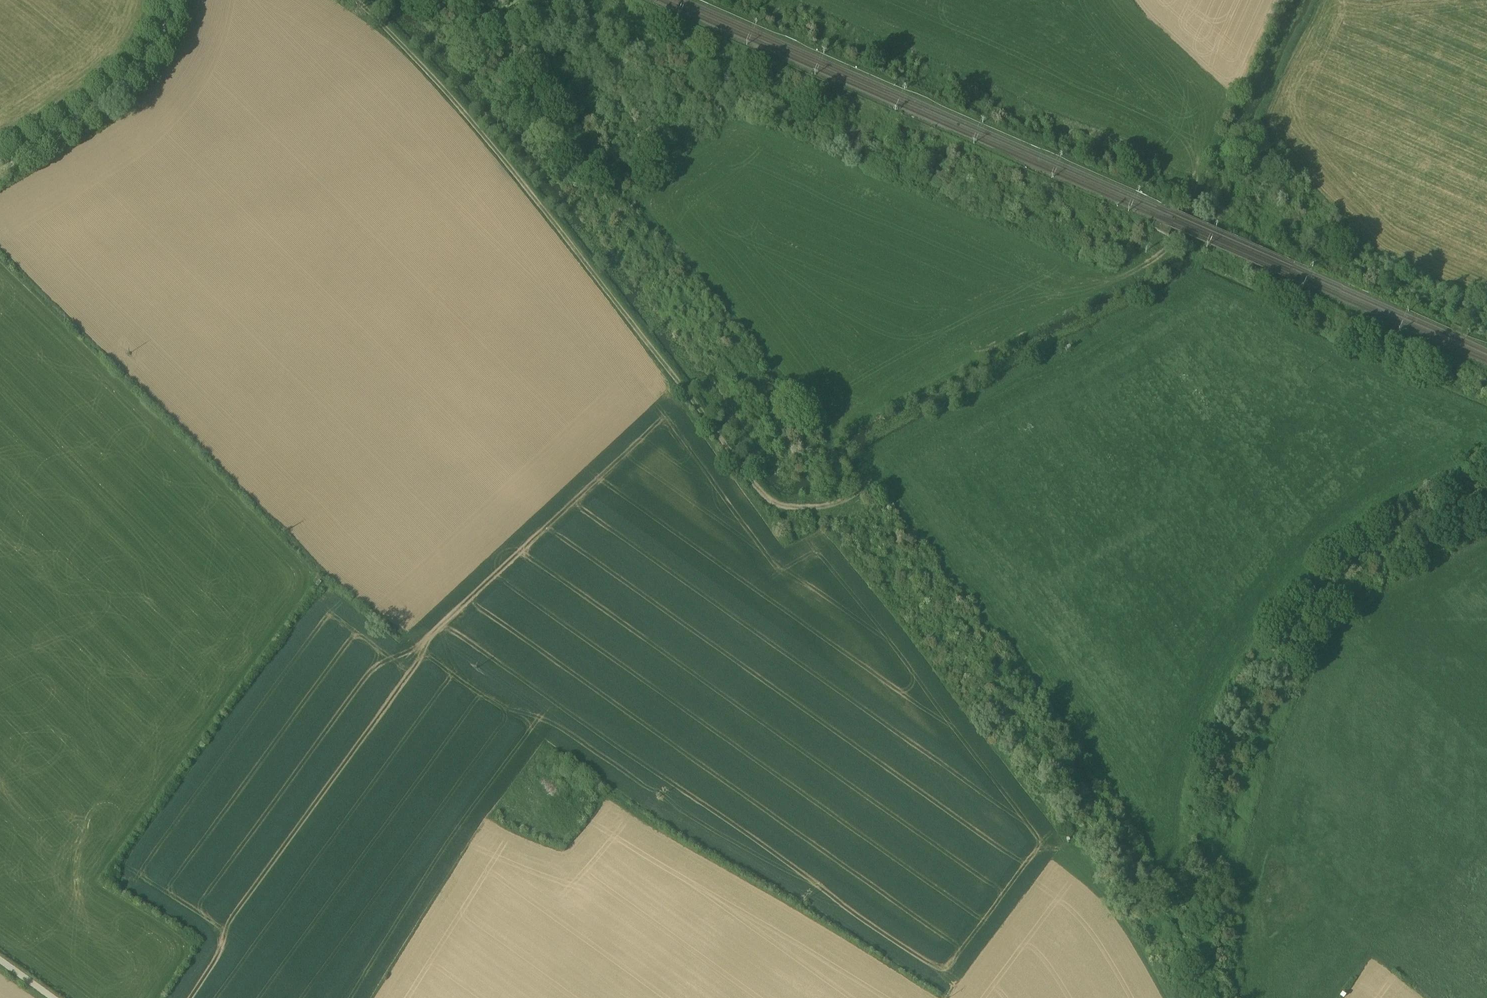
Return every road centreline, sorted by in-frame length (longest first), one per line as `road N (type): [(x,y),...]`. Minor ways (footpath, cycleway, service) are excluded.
road 1 (track): [(355,0),(511,166),(762,487),(782,500),(833,501),(883,463)]
road 2 (secondary): [(0,168),(127,81),(158,37),(170,0)]

